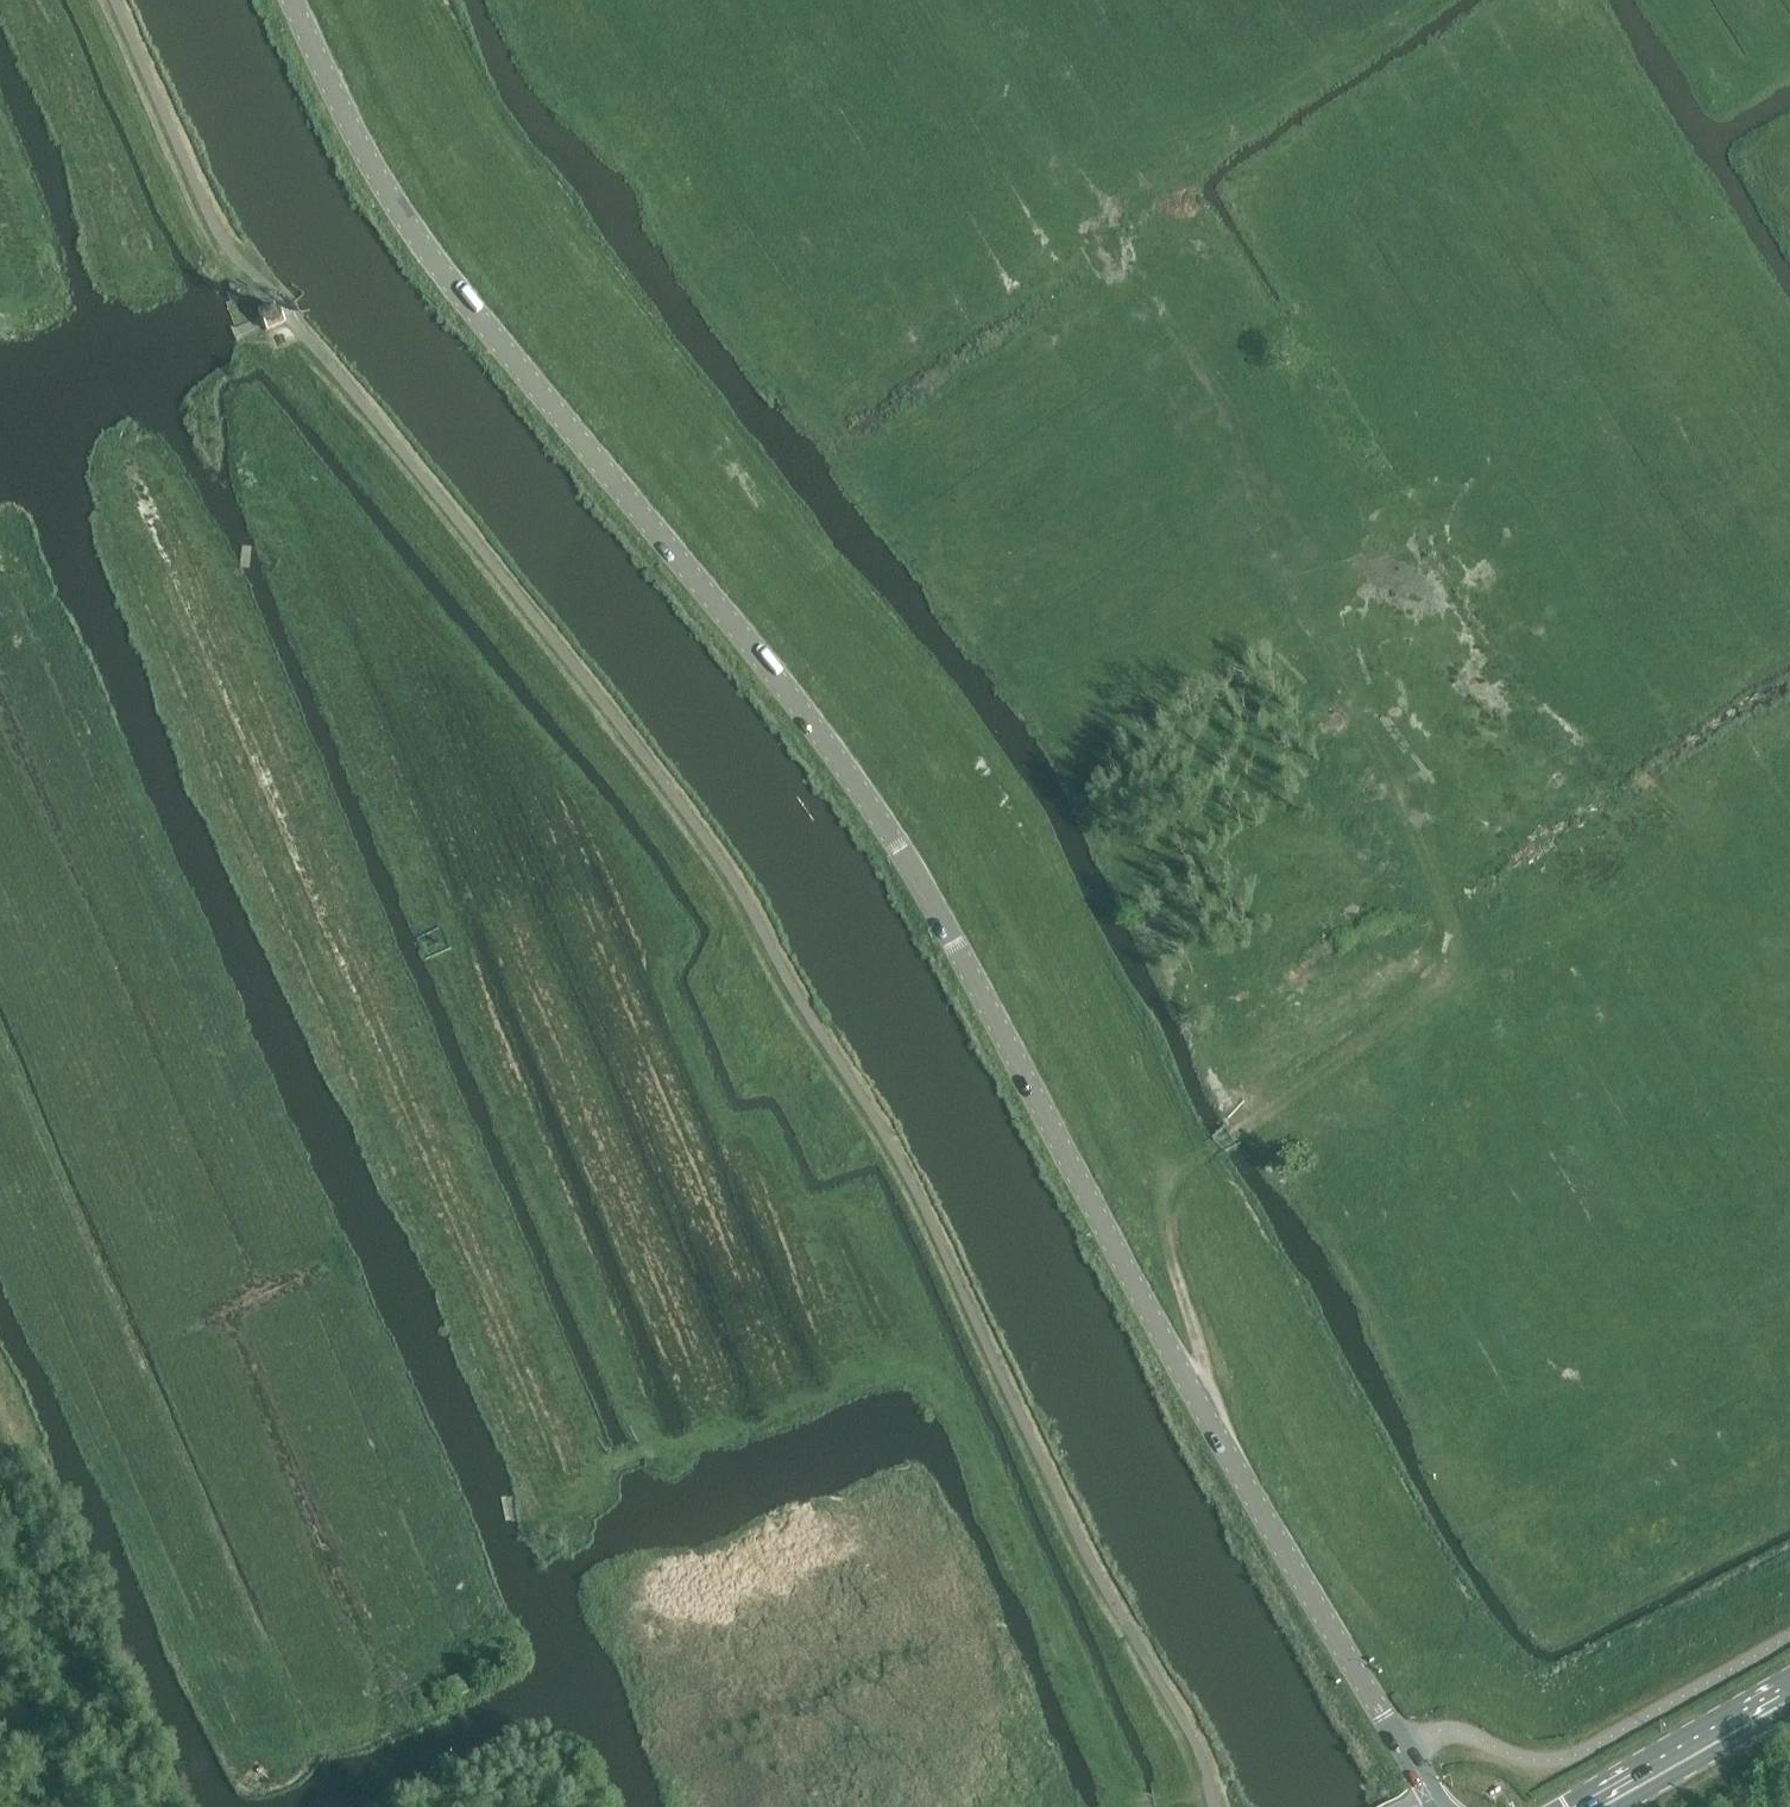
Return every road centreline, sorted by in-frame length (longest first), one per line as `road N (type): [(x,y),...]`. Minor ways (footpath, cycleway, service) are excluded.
road 1 (unclassified): [(1439,1806),(1265,1516),(932,916),(830,764),(417,244),(356,141),(294,0)]
road 2 (secondary): [(1586,1806),(1789,1689)]

